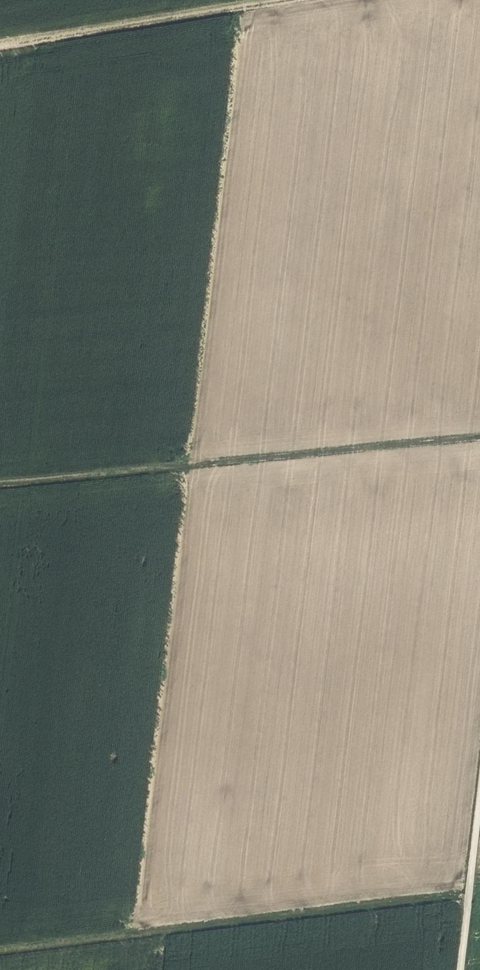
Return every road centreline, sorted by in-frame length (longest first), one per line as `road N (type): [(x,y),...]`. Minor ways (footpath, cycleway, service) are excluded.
road 1 (track): [(459,969),(465,900),(0,954)]
road 2 (track): [(0,479),(479,445)]
road 3 (track): [(0,47),(293,0)]
road 4 (track): [(479,774),(465,900)]

